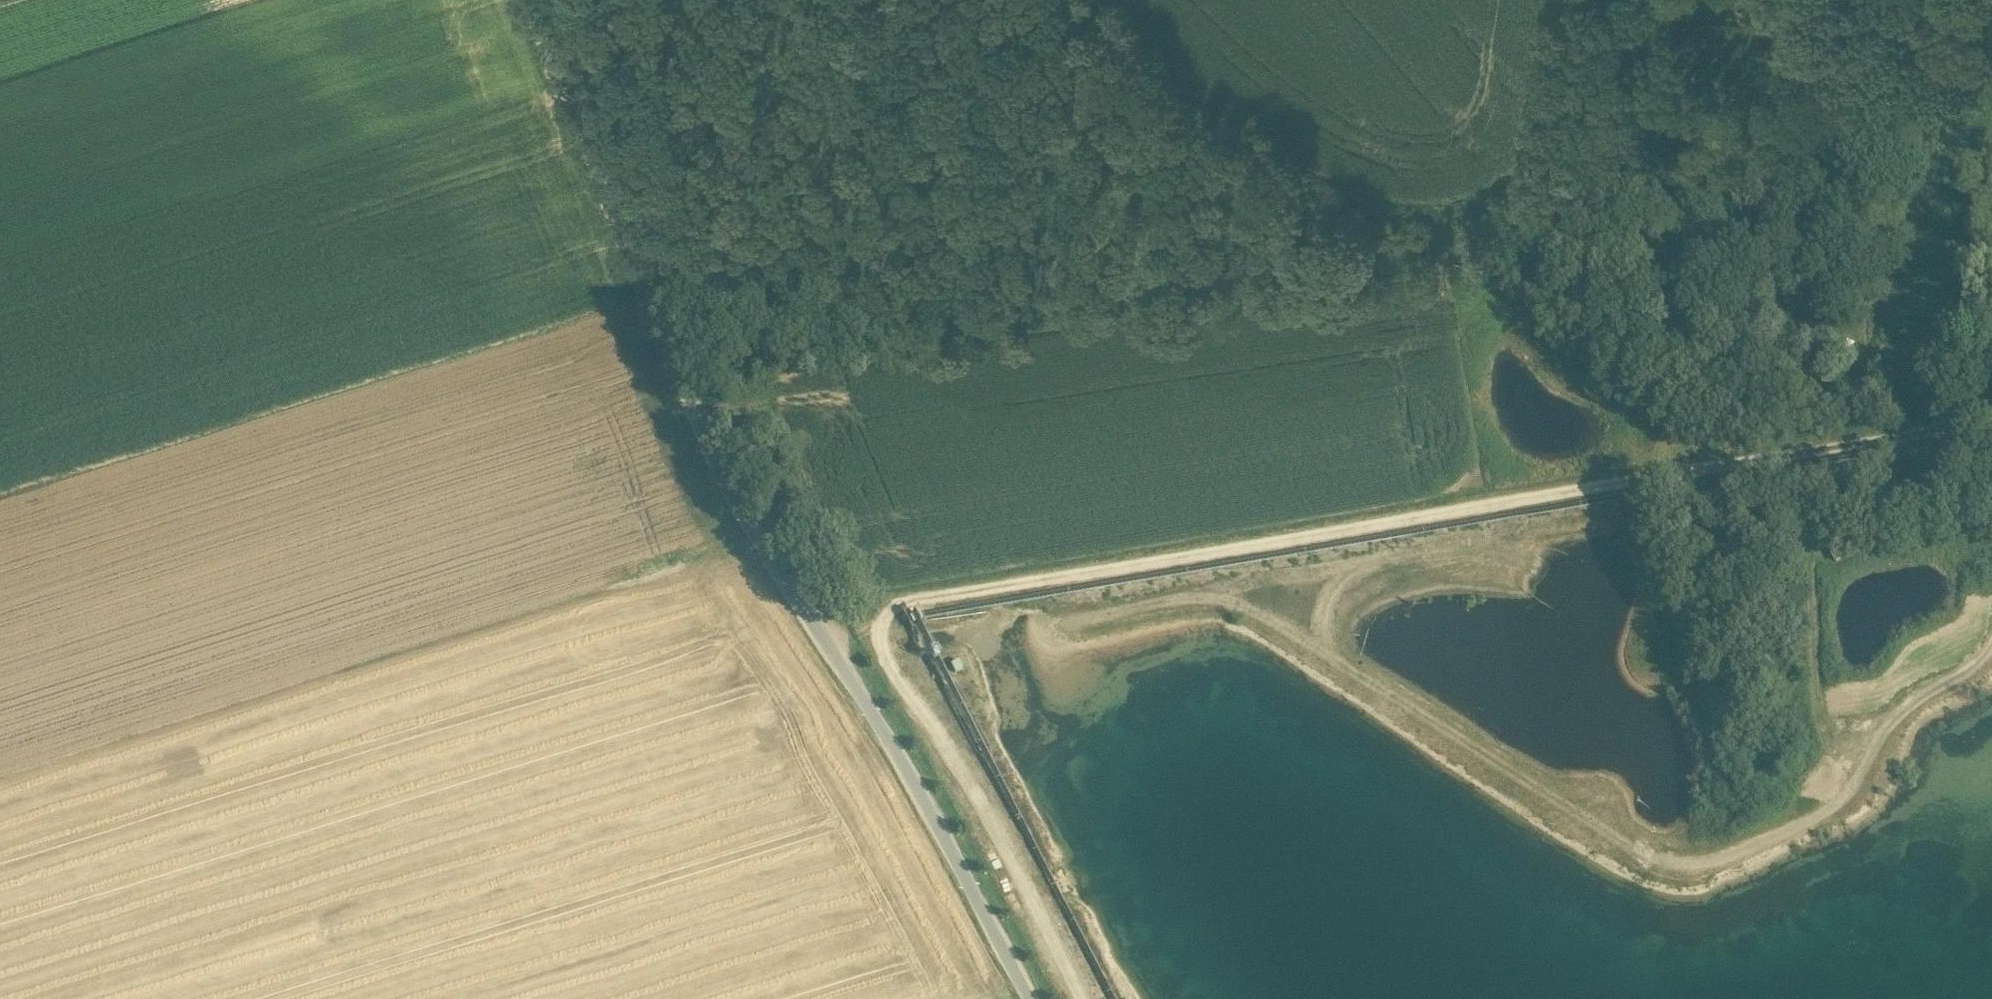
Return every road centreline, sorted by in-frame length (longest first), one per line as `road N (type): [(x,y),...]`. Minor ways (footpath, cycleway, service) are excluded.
road 1 (track): [(817,622),(1737,467),(1120,0)]
road 2 (track): [(529,0),(754,532),(882,718),(1035,998)]

